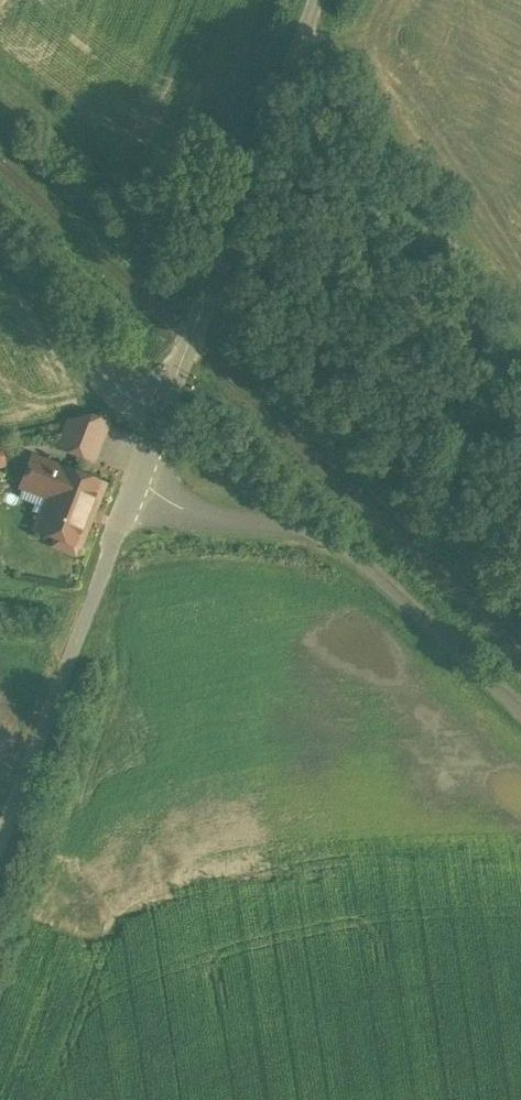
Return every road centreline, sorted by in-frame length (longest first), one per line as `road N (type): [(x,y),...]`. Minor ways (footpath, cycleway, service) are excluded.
road 1 (unclassified): [(316,0),(134,490)]
road 2 (unclassified): [(134,490),(203,515),(321,534),(520,709)]
road 3 (unclassified): [(134,490),(0,844)]

